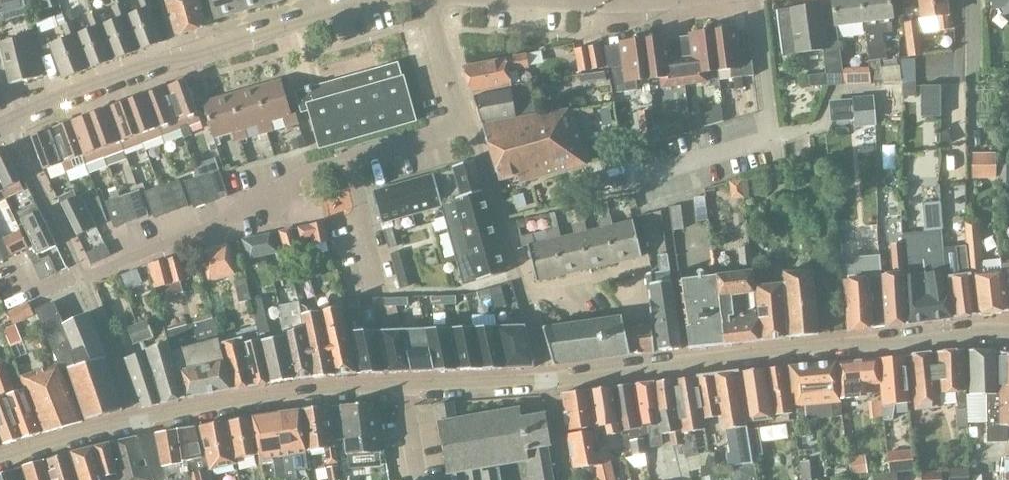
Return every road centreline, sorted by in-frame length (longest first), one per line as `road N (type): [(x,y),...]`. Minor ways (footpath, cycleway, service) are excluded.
road 1 (tertiary): [(548,380),(1008,335)]
road 2 (residential): [(81,278),(268,203),(305,171),(467,126)]
road 3 (tertiary): [(140,422),(310,393),(548,380)]
road 4 (residential): [(17,118),(214,45),(368,0)]
road 5 (residential): [(633,179),(772,139),(754,0)]
road 6 (residential): [(524,295),(467,126)]
road 7 (residential): [(81,278),(7,123)]
road 8 (residential): [(140,422),(81,278)]
road 9 (tertiary): [(0,460),(140,422)]
road 10 (residential): [(427,0),(467,126)]
road 11 (residential): [(524,295),(648,263)]
road 12 (residential): [(548,0),(668,0)]

